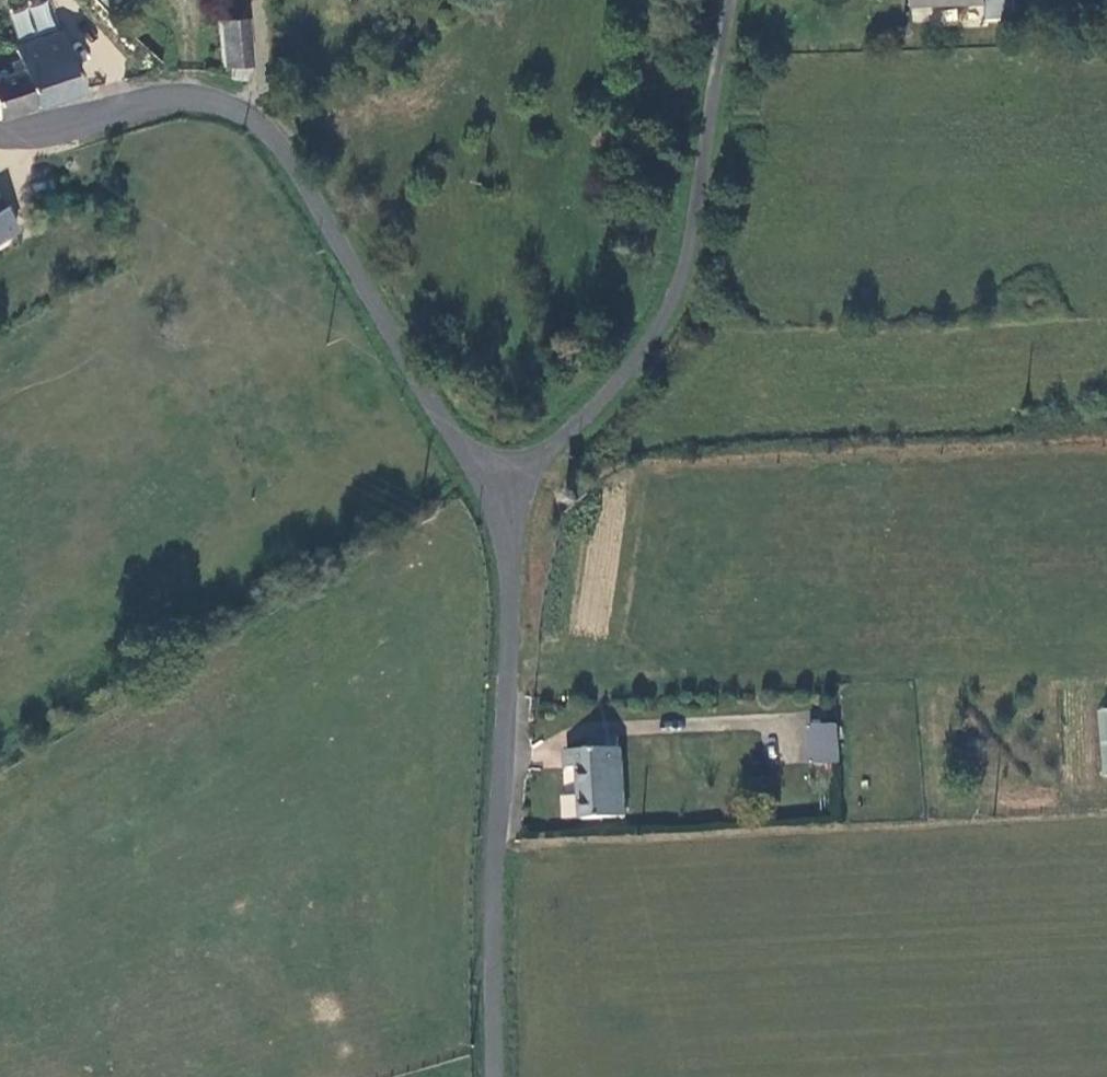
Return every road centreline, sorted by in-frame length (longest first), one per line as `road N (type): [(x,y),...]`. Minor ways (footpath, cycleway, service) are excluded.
road 1 (residential): [(0,137),(30,141),(150,104),(196,99),(238,113),(277,145),(451,436),(512,486)]
road 2 (residential): [(512,486),(494,1076)]
road 3 (residential): [(512,486),(608,396),(672,312),(688,272),(730,0)]

